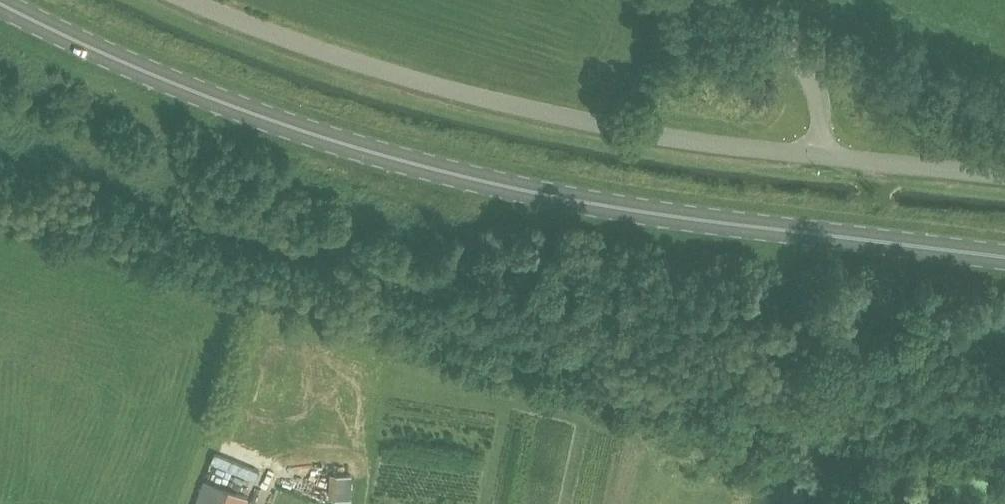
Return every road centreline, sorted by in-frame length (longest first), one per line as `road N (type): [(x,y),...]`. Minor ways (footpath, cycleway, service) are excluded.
road 1 (primary): [(1004,261),(694,222),(374,155),(114,59),(0,3)]
road 2 (unclassified): [(821,157),(643,135),(414,83),(186,0)]
road 3 (unclassified): [(821,157),(824,113),(812,77),(780,36),(692,0)]
road 4 (unclassified): [(1004,176),(821,157)]

